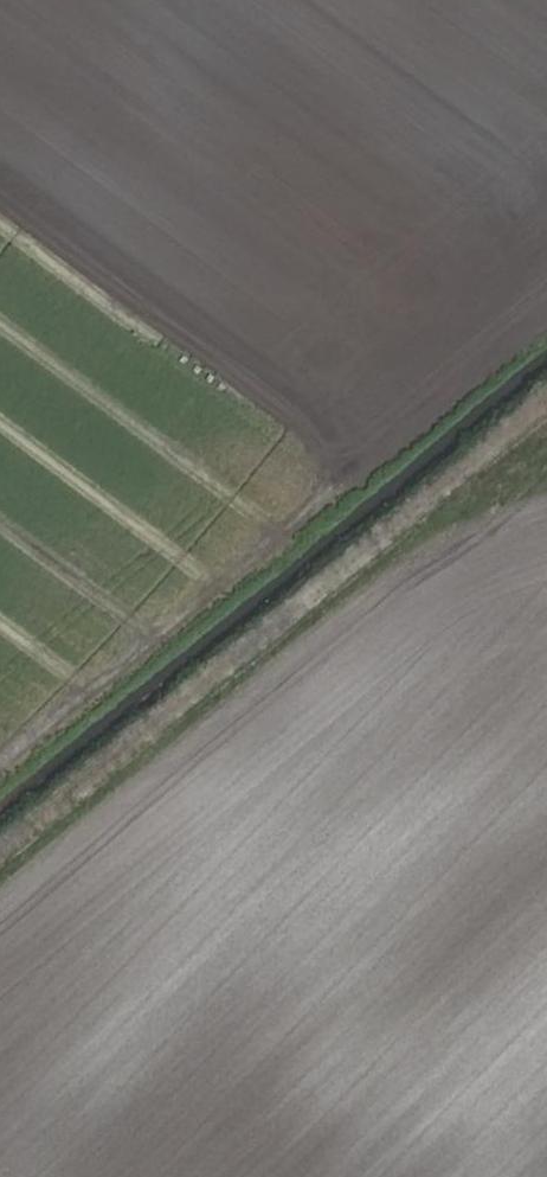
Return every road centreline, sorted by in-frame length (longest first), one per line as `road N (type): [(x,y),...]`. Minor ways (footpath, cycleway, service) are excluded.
road 1 (track): [(546,446),(494,466),(0,875)]

